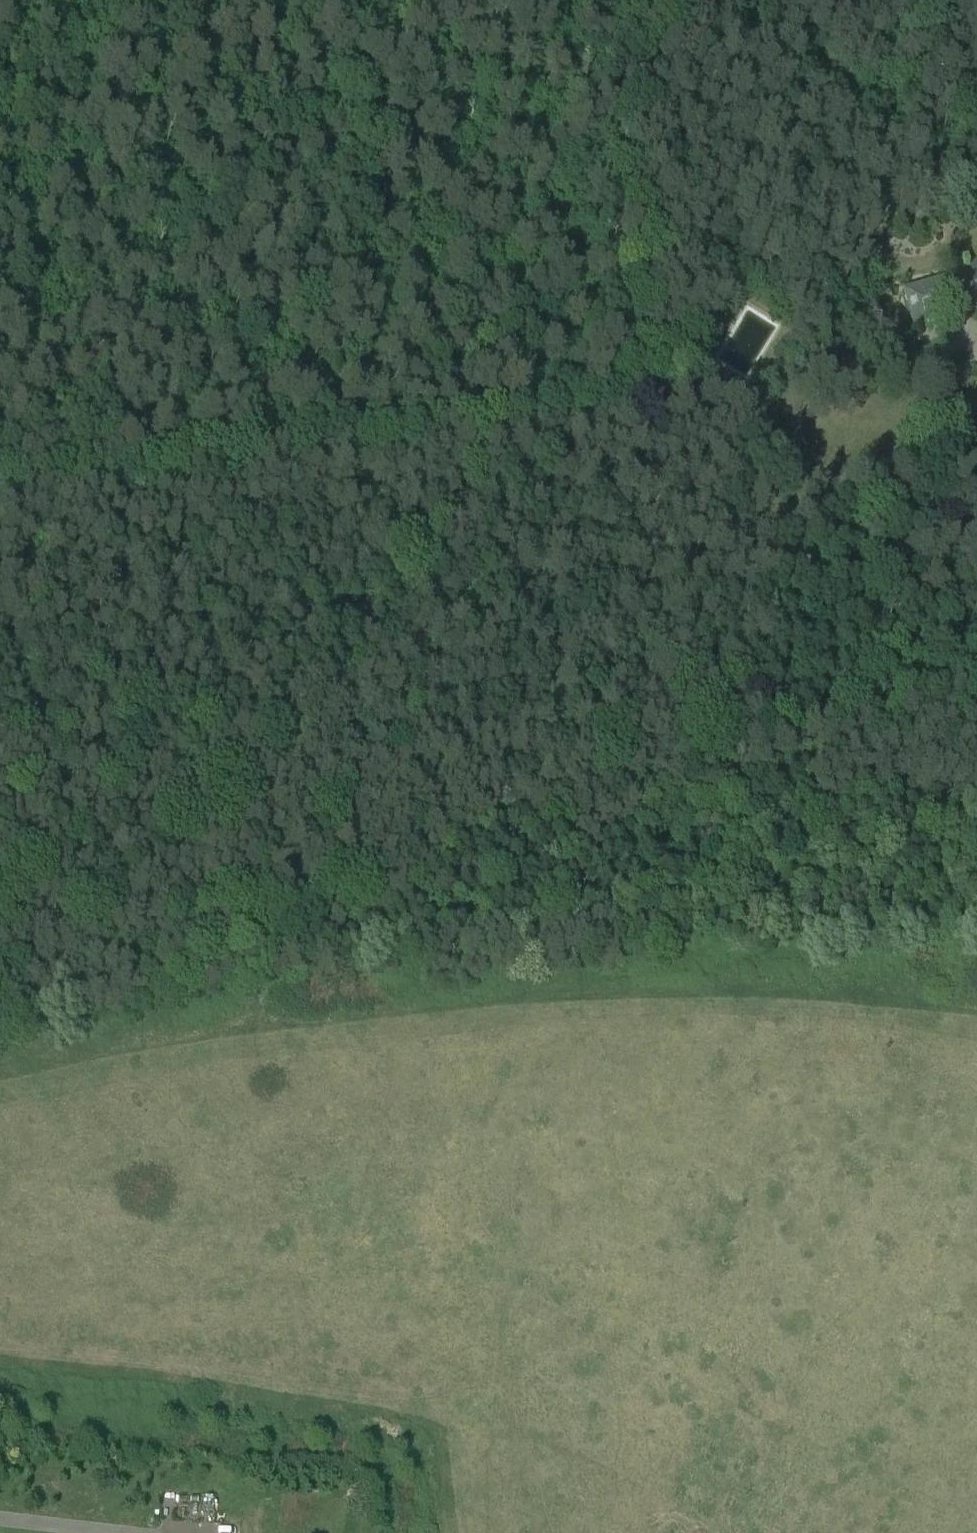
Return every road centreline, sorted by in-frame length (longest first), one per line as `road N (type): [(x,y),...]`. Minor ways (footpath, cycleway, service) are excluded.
road 1 (track): [(976,169),(866,210),(857,227),(856,264),(868,282)]

